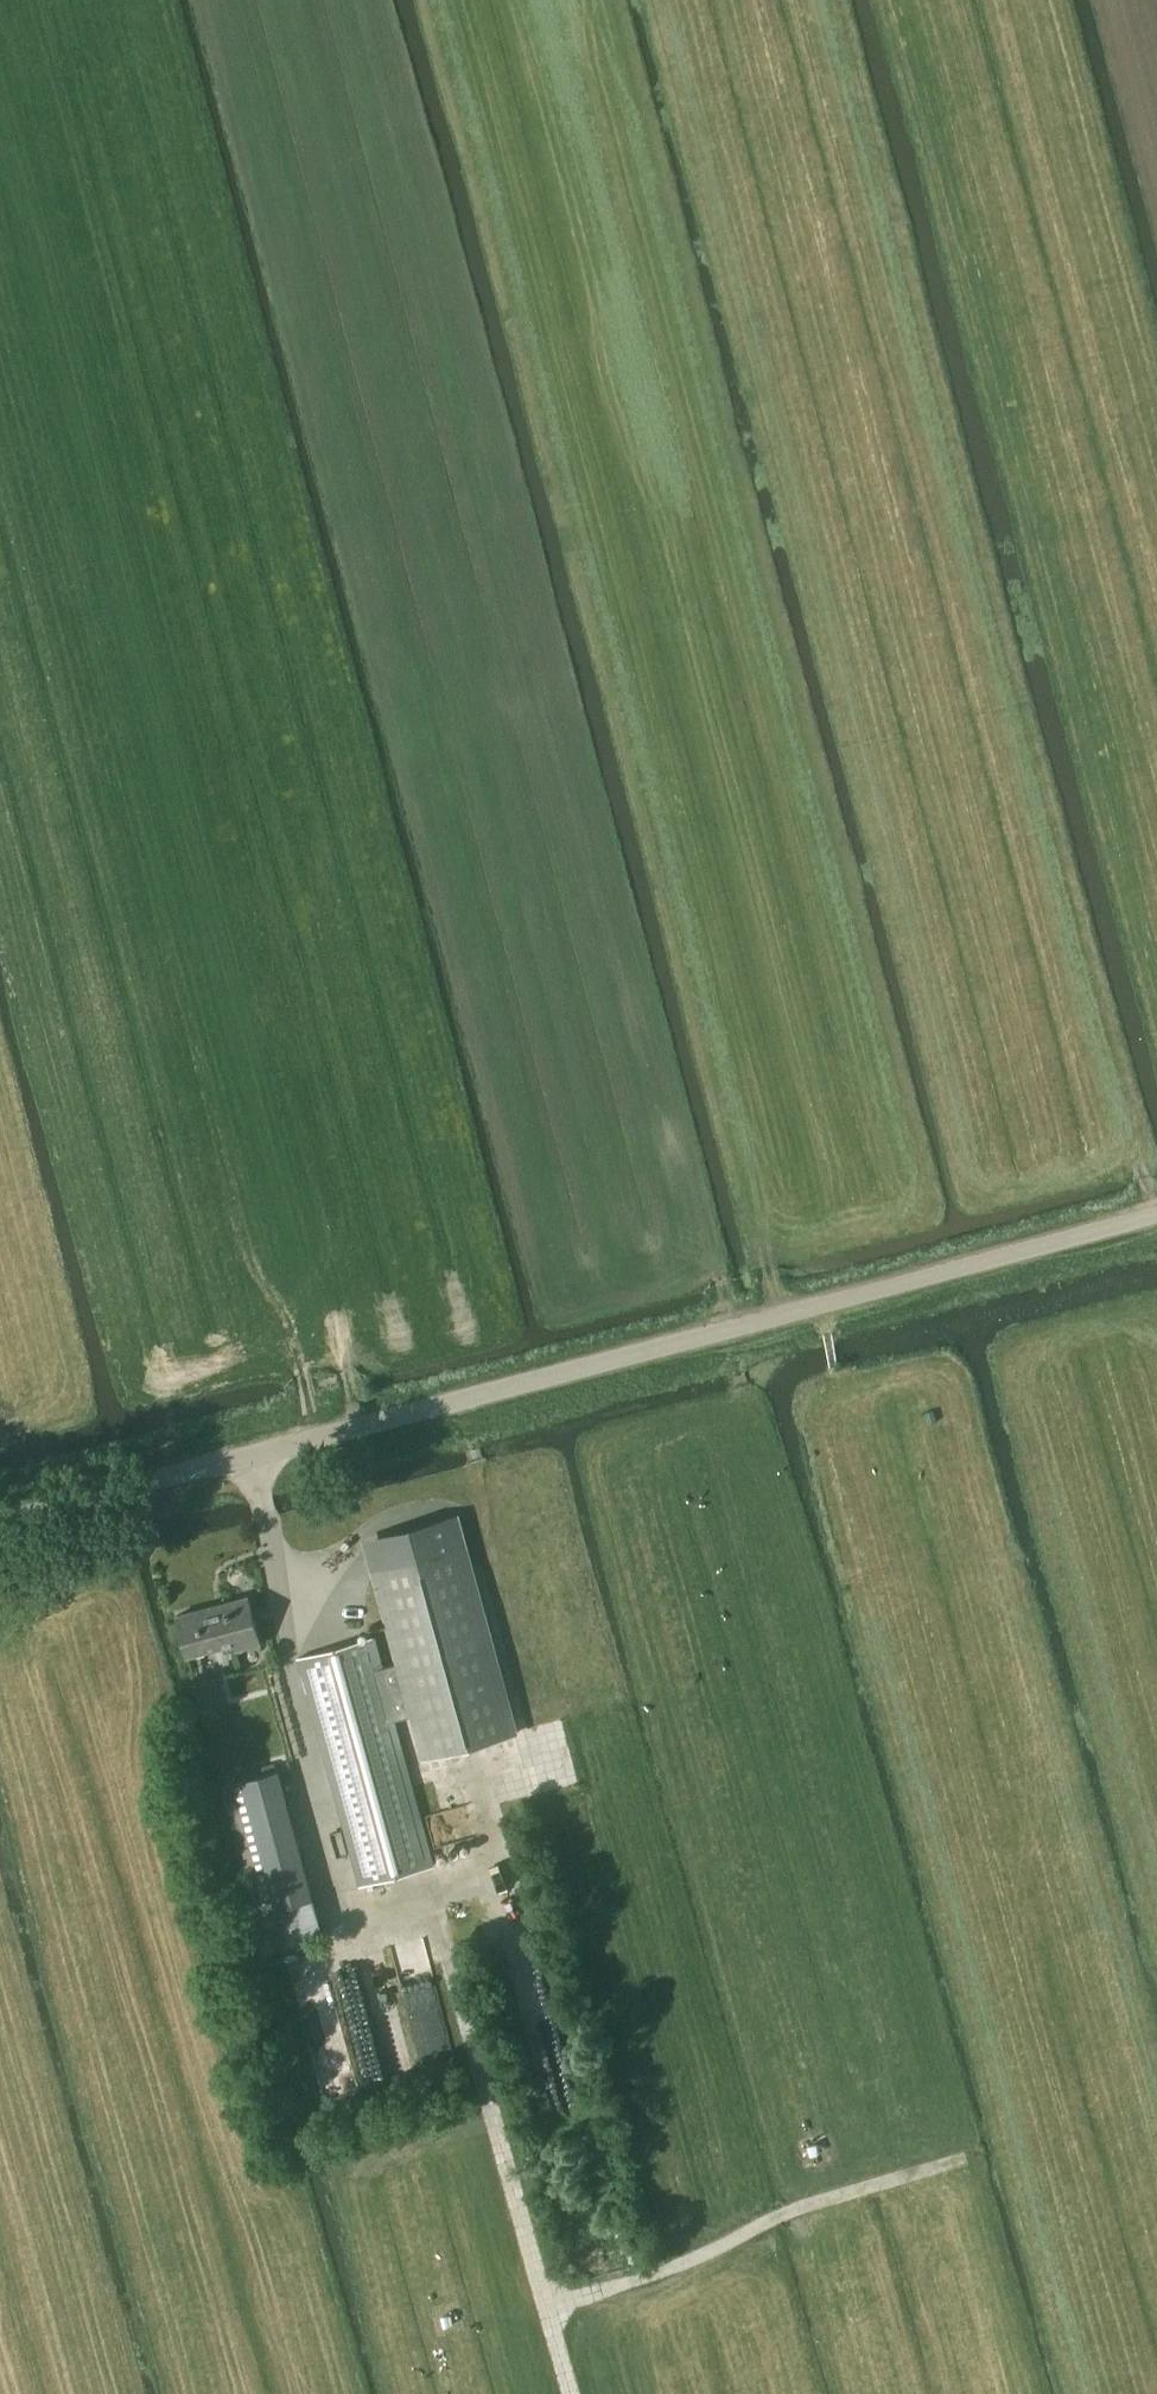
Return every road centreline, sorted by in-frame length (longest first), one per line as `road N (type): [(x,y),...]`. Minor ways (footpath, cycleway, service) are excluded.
road 1 (unclassified): [(0,1513),(1156,1215)]
road 2 (track): [(569,2393),(434,1909)]

